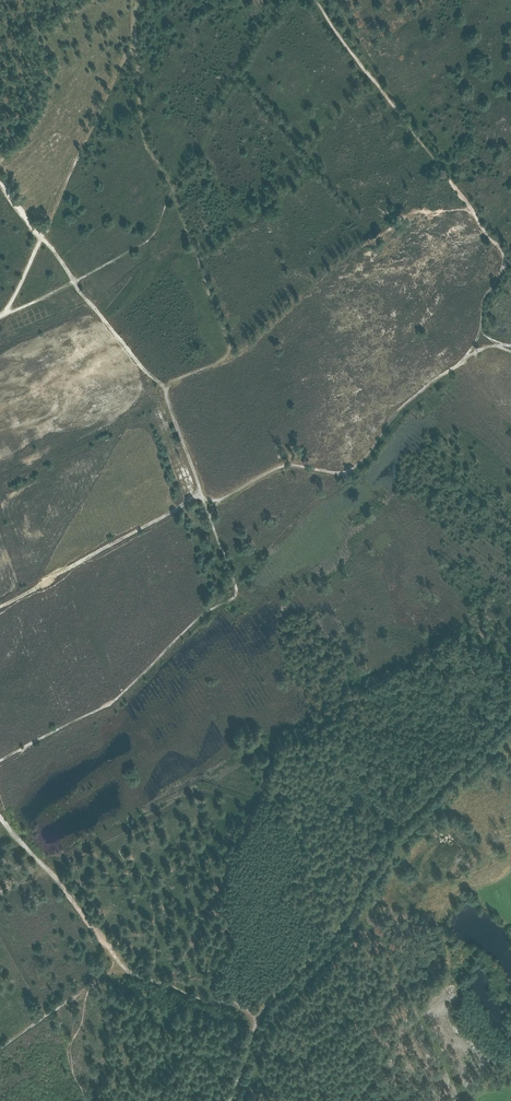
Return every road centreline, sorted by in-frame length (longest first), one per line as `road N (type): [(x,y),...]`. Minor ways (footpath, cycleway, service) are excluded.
road 1 (track): [(231,1100),(259,1016),(329,943),(394,831),(510,721)]
road 2 (track): [(314,0),(507,261)]

